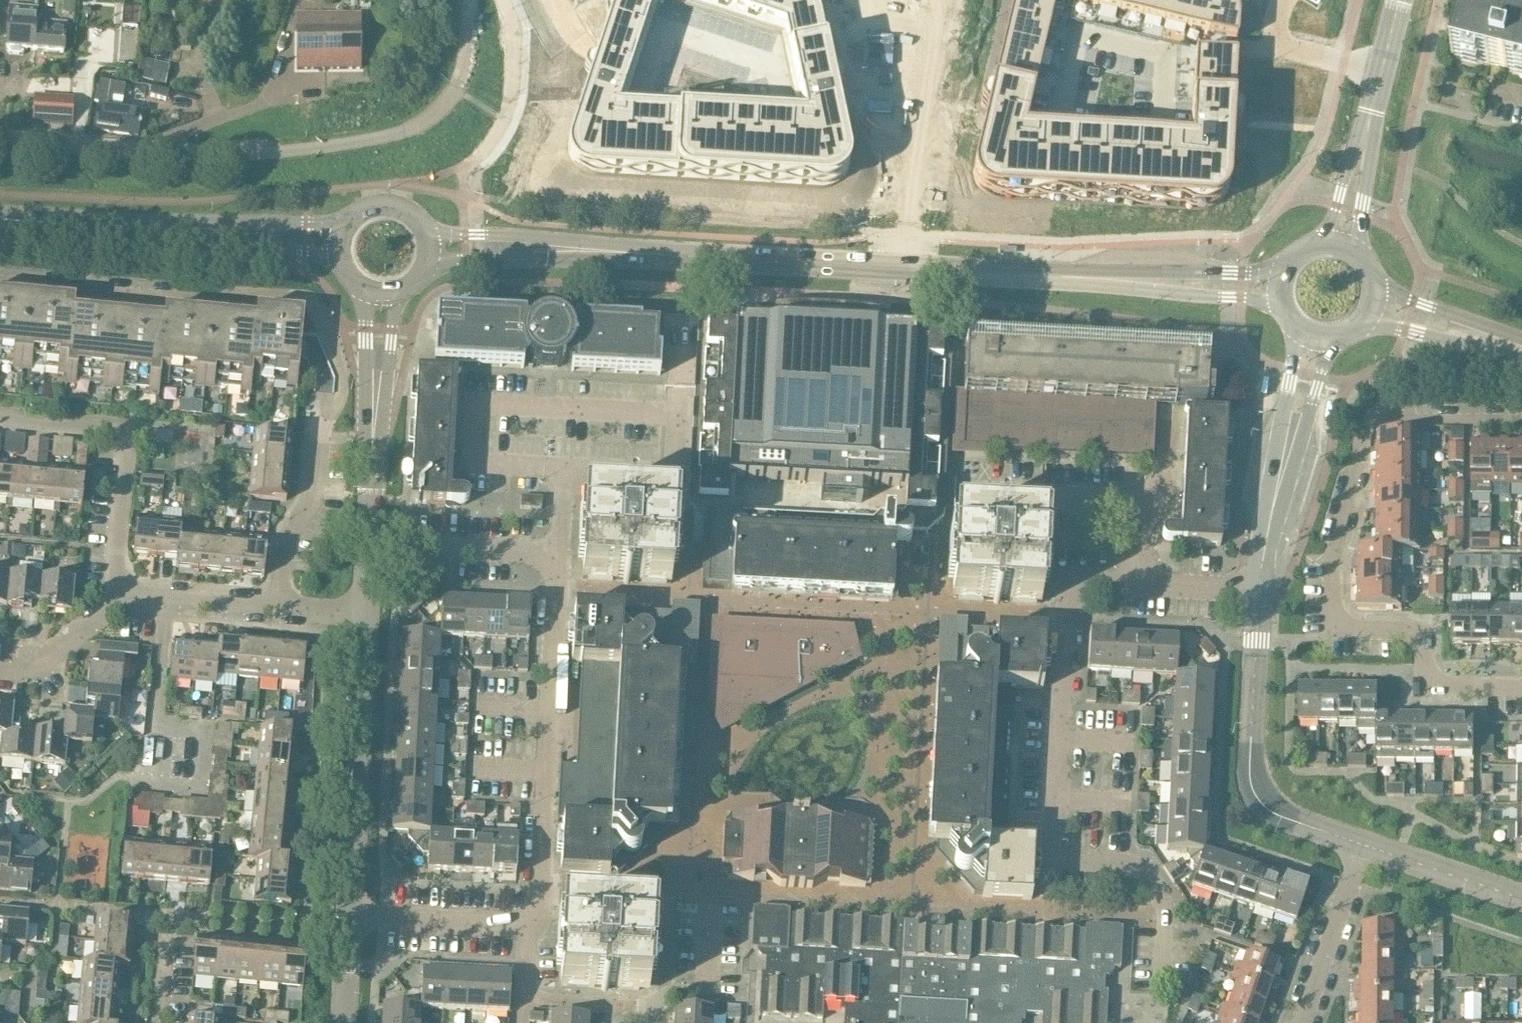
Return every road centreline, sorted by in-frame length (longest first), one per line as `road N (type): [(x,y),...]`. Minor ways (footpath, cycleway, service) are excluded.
road 1 (residential): [(277,604),(281,539),(310,498),(319,423),(337,403),(340,377),(314,310),(301,300),(235,294),(211,305),(0,284)]
road 2 (residential): [(1521,686),(1433,684),(1424,677),(1425,640),(1415,630),(1339,629),(1332,610),(1335,553),(1374,420),(1521,420)]
road 3 (residential): [(0,141),(205,155),(405,132),(456,91),(467,60),(470,0)]
road 4 (residential): [(1161,989),(1162,899),(1141,870),(1056,861),(1066,594),(1090,579),(1136,581)]
road 5 (tertiary): [(1068,277),(631,252)]
road 6 (residential): [(526,929),(540,884),(558,553)]
road 7 (residential): [(709,906),(705,994),(673,994),(640,1006),(521,1000),(526,929)]
road 8 (unclassified): [(1363,844),(1278,815),(1254,795),(1246,773),(1258,591)]
road 9 (unclassified): [(350,918),(364,610)]
road 10 (residential): [(0,418),(124,429),(114,592)]
road 11 (residential): [(933,500),(972,493),(1139,502),(1136,581)]
road 12 (unclassified): [(1258,591),(1332,334)]
road 13 (unclassified): [(1303,328),(1266,506),(1258,591)]
road 14 (tertiary): [(343,224),(144,216),(96,224)]
road 15 (tertiary): [(96,224),(337,249)]
road 16 (tertiary): [(1068,277),(1282,301)]
road 17 (tertiary): [(1283,273),(1068,277)]
road 18 (tertiary): [(631,252),(429,231)]
road 19 (tertiary): [(429,262),(631,252)]
road 20 (residential): [(558,553),(563,468),(671,475)]
road 21 (residential): [(367,544),(558,553)]
road 22 (residential): [(1302,1022),(1363,844)]
road 23 (residential): [(350,918),(526,929)]
road 24 (residential): [(152,766),(168,596)]
road 25 (residential): [(1382,73),(1271,51),(1270,23),(1284,0)]
road 26 (unclassified): [(1521,899),(1363,844)]
road 27 (tertiary): [(1363,318),(1521,360)]
road 28 (unclassified): [(359,287),(373,446)]
road 29 (unclassified): [(373,446),(398,292)]
road 30 (tertiary): [(1521,336),(1374,285)]
road 31 (residential): [(114,592),(35,678),(0,675)]
road 32 (unclassified): [(1356,251),(1374,147),(1372,112)]
road 33 (unclassified): [(1372,112),(1326,241)]
road 34 (residential): [(1136,581),(1258,591)]

